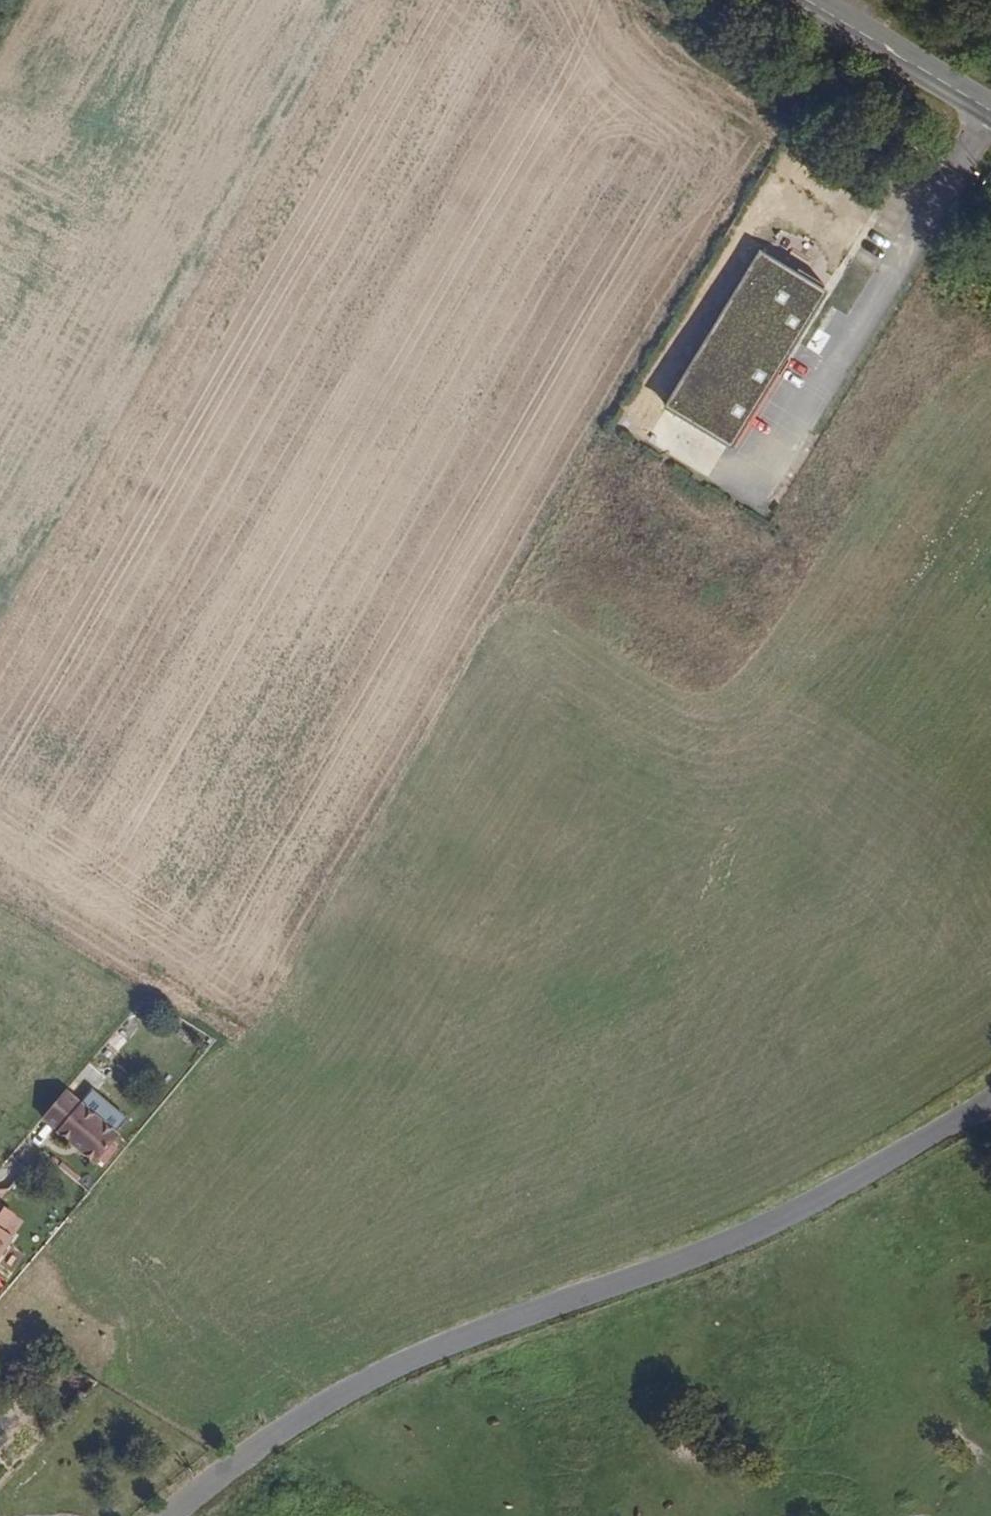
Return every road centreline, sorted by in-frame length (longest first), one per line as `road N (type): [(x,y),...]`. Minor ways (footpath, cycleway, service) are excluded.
road 1 (residential): [(990,1106),(732,1244),(458,1342),(366,1385),(298,1425),(180,1515)]
road 2 (tertiary): [(990,113),(803,0)]

